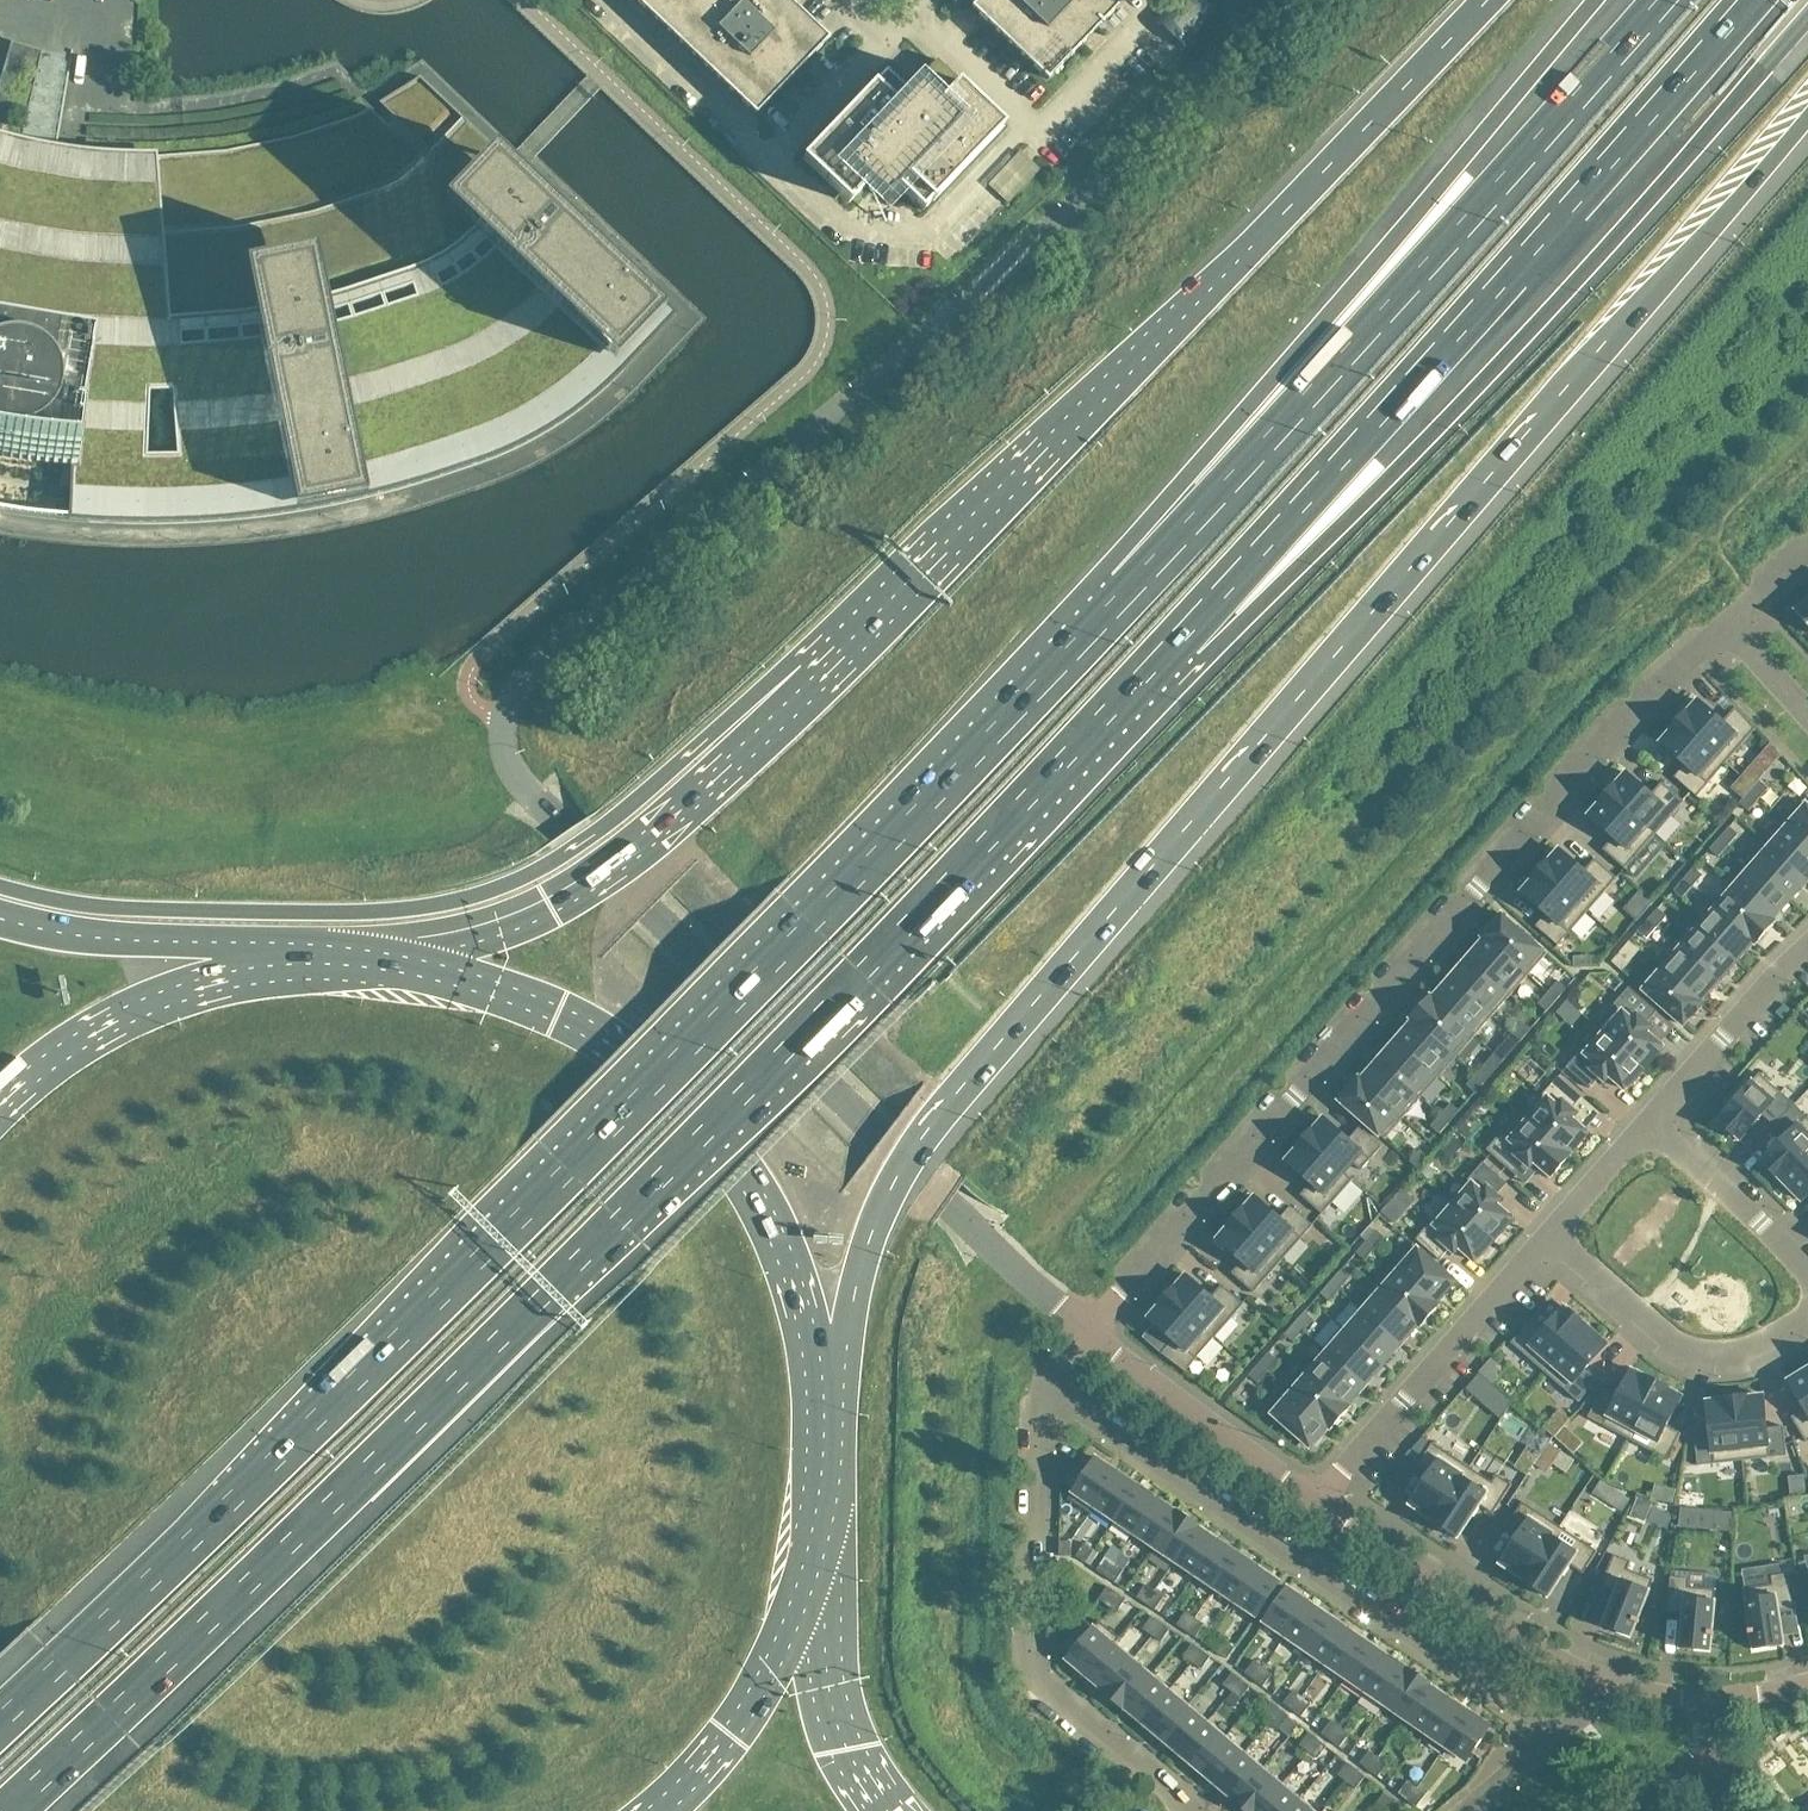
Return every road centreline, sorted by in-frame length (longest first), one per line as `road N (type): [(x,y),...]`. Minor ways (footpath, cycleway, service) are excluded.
road 1 (motorway): [(9,1810),(619,1218),(1152,667)]
road 2 (motorway): [(1131,578),(563,1164),(0,1720)]
road 3 (motorway): [(824,1364),(890,1181),(931,1118),(1807,108)]
road 4 (motorway): [(1487,0),(809,680)]
road 5 (residential): [(1727,622),(1647,694),(1085,1332)]
road 6 (motorway): [(1152,667),(1381,487),(1807,12)]
road 7 (motorway): [(1152,667),(1370,437),(1756,0)]
road 8 (motorway): [(809,680),(664,773),(568,851),(462,899),(390,910),(179,909),(98,905),(0,884)]
road 9 (motorway): [(1659,0),(1131,578)]
road 10 (motorway): [(1598,0),(1131,578)]
road 11 (unclassified): [(939,1198),(684,934),(563,824),(512,765),(504,714)]
road 12 (primary): [(824,1364),(805,1289),(775,1217),(733,1152),(682,1093),(622,1044),(555,1005),(482,977),(406,961)]
road 13 (residential): [(1559,1732),(1045,1389)]
road 14 (motorway): [(809,680),(684,804),(572,893),(406,961)]
road 15 (residential): [(1194,1810),(1034,1678),(1045,1389)]
road 16 (residential): [(1550,1231),(1315,1492)]
road 17 (residential): [(1315,1492),(1502,1622),(1611,1674)]
road 18 (residential): [(1807,1315),(1777,1337),(1725,1349),(1698,1345),(1640,1311),(1550,1231)]
road 19 (primary): [(659,1810),(728,1741),(765,1683),(816,1558)]
road 20 (primary): [(255,965),(137,1002),(83,1031),(0,1098)]
road 21 (residential): [(1085,1332),(1315,1492)]
road 22 (primary): [(889,1810),(848,1748),(816,1558)]
road 23 (primary): [(255,965),(0,918)]
road 24 (residential): [(1807,948),(1648,1120)]
road 25 (residential): [(1807,1268),(1648,1120)]
road 26 (residential): [(1611,1674),(1717,1693),(1807,1680)]
road 27 (residential): [(939,1198),(1085,1332)]
road 28 (primary): [(816,1558),(830,1462),(824,1364)]
road 29 (primary): [(406,961),(255,965)]
road 30 (residential): [(1648,1120),(1550,1231)]
road 31 (residential): [(1559,1732),(1459,1810)]
road 32 (residential): [(1807,711),(1727,622)]

